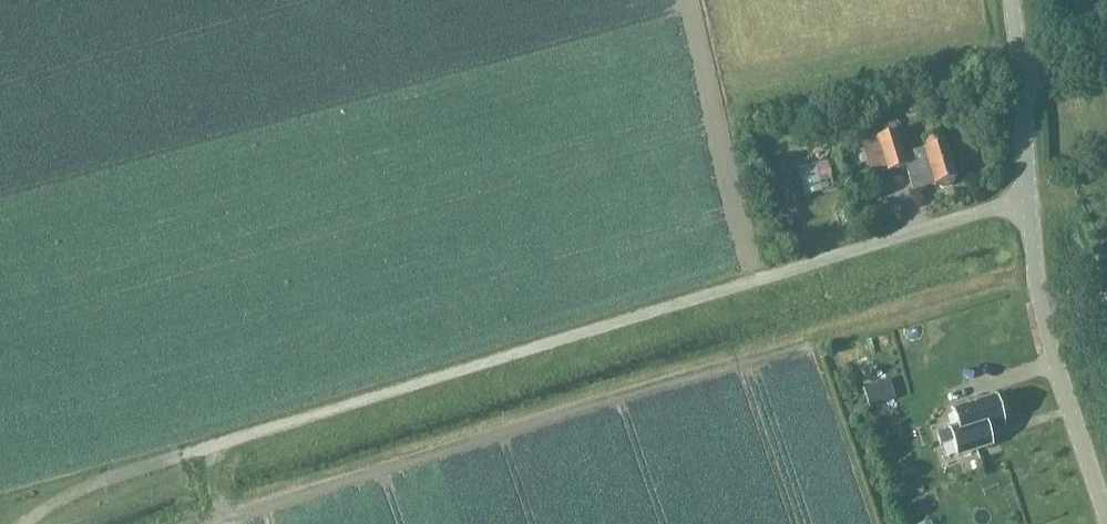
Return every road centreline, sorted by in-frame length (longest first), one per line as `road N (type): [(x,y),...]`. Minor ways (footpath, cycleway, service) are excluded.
road 1 (unclassified): [(184,455),(1025,200)]
road 2 (unclassified): [(1106,518),(1035,300),(1025,200)]
road 3 (unclassified): [(1025,200),(1010,0)]
road 4 (track): [(22,523),(92,487),(184,455)]

